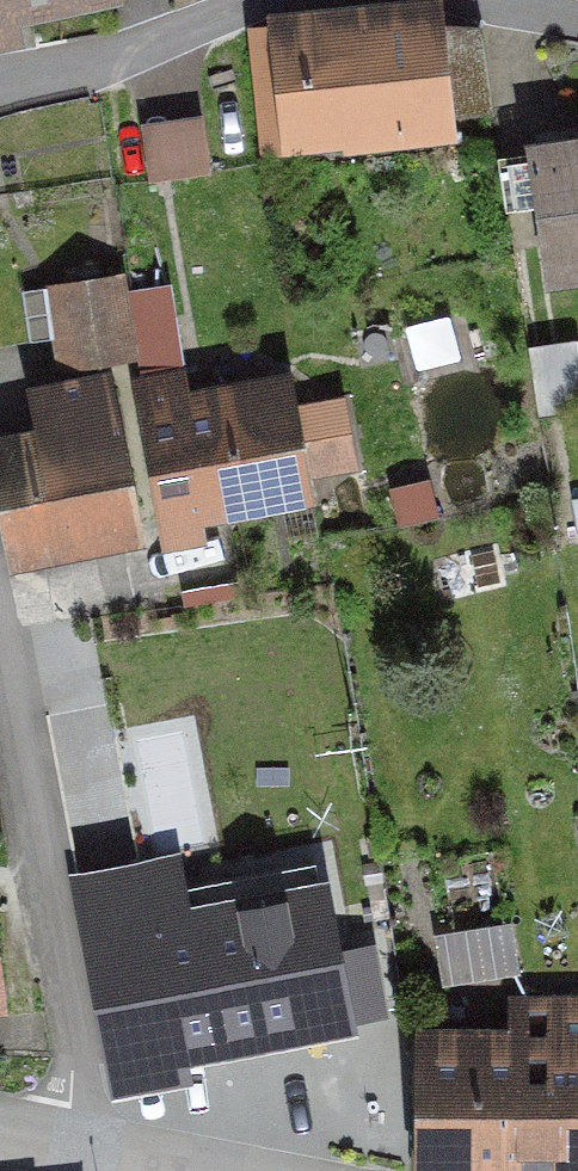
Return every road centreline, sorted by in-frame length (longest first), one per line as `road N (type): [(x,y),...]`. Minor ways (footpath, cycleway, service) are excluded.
road 1 (residential): [(0,659),(80,1071),(77,1146)]
road 2 (residential): [(0,86),(101,64),(271,0)]
road 3 (residential): [(77,1146),(231,1170)]

